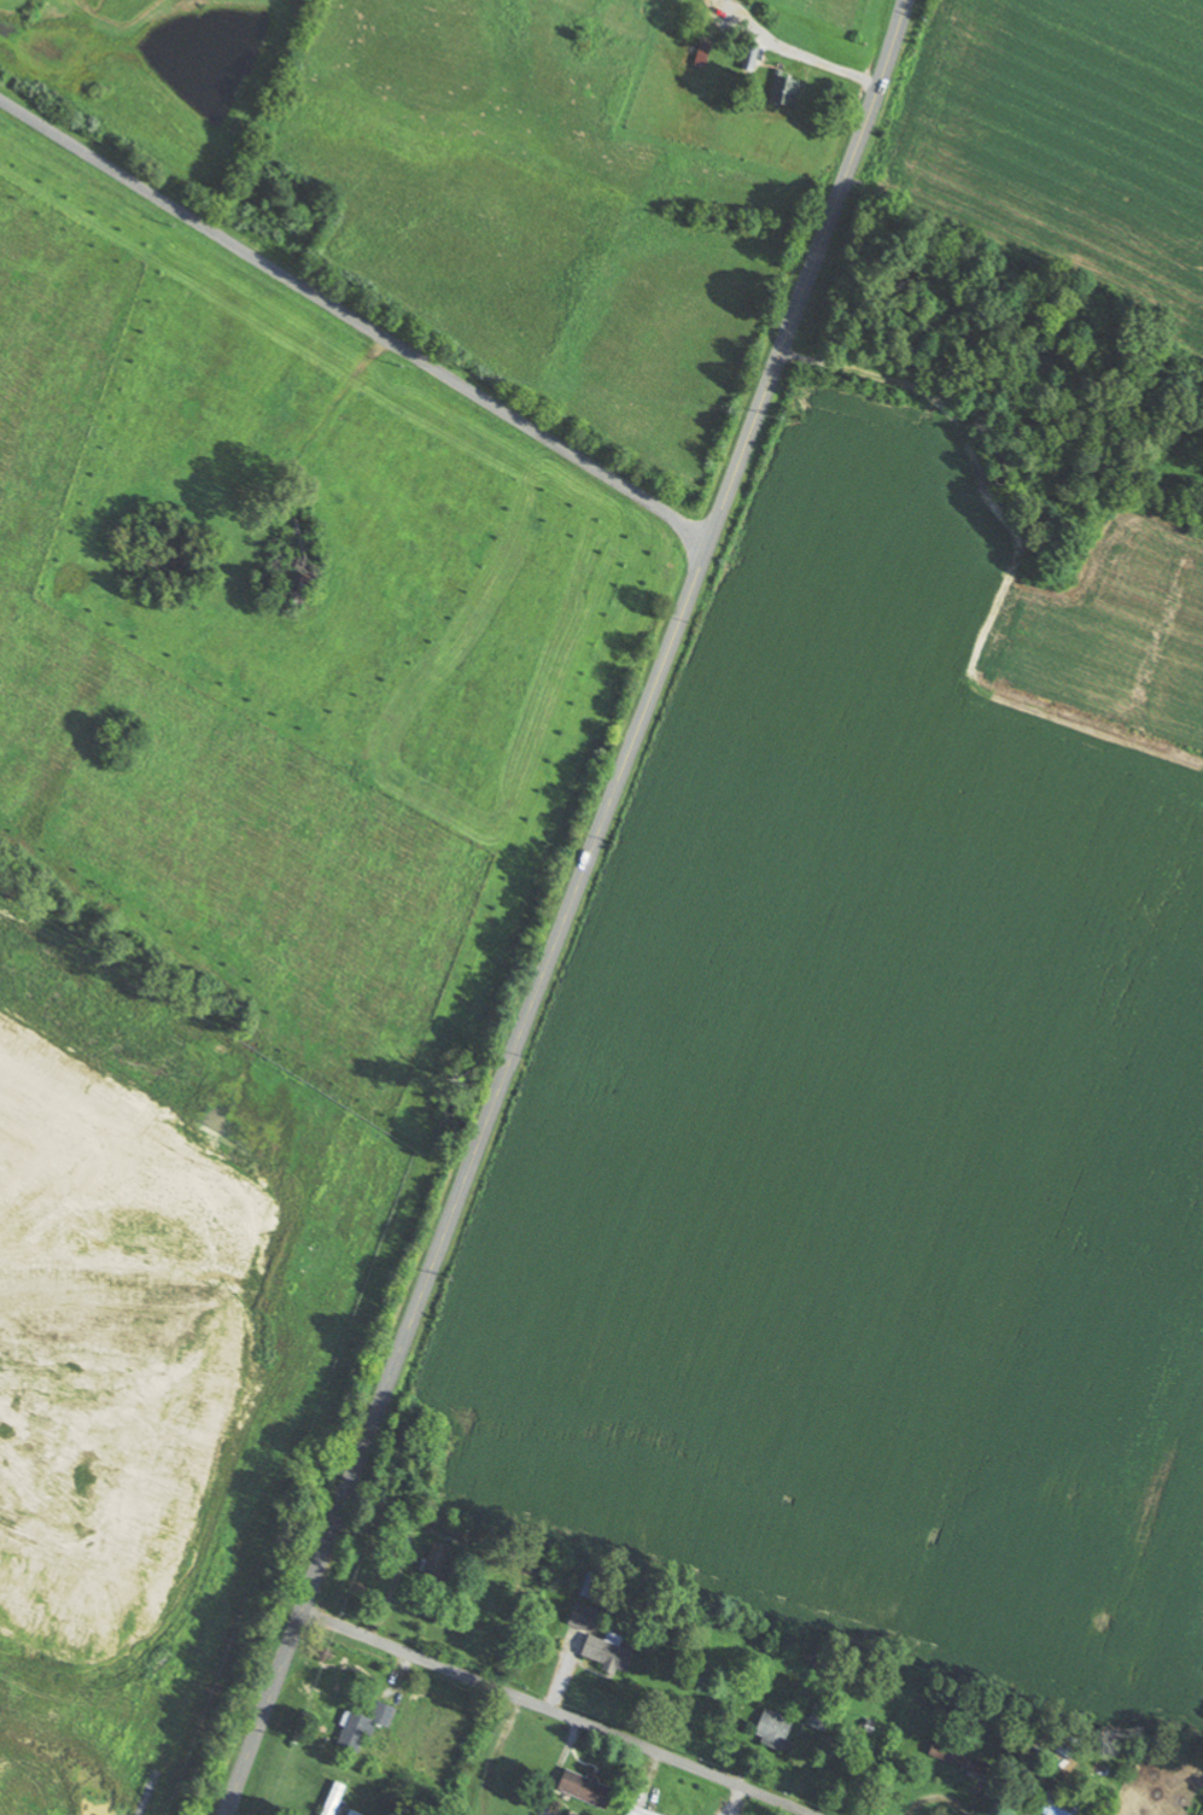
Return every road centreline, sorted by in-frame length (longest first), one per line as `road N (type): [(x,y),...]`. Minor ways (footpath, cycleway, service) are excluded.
road 1 (tertiary): [(223,1814),(709,536),(904,0)]
road 2 (residential): [(709,536),(0,96)]
road 3 (residential): [(300,1609),(823,1814)]

